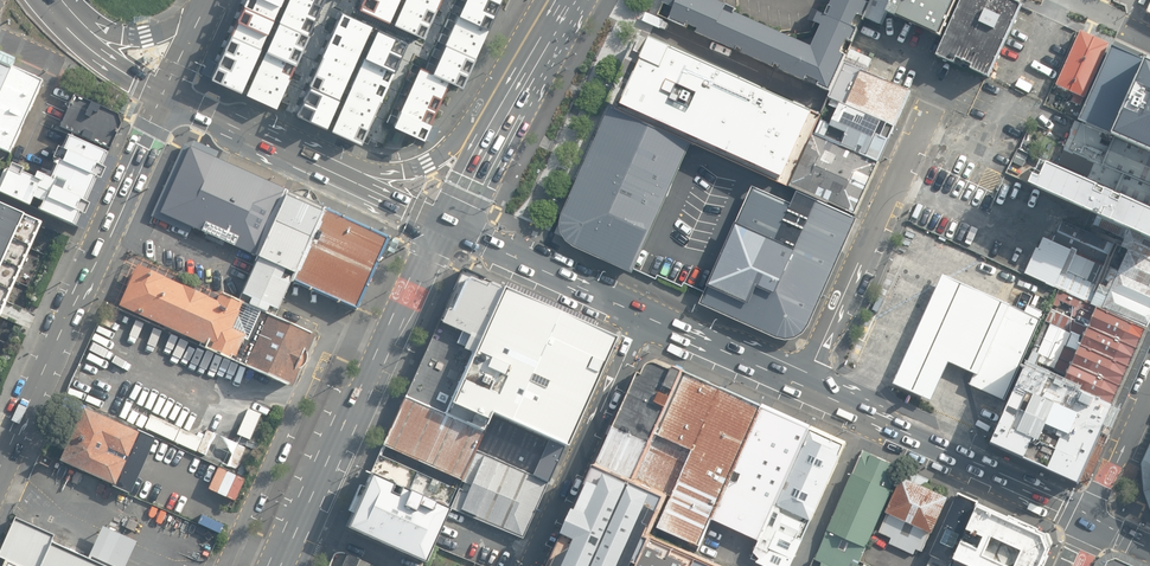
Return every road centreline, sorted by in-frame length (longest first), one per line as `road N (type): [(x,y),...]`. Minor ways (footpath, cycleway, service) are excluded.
road 1 (secondary): [(0,460),(167,97)]
road 2 (secondary): [(446,229),(381,347),(283,565)]
road 3 (residential): [(805,386),(942,78)]
road 4 (trunk): [(805,386),(1094,519)]
road 5 (trunk): [(297,157),(389,171),(429,164),(527,53)]
road 6 (residential): [(645,315),(530,565)]
road 7 (trunk): [(446,229),(645,315)]
road 8 (secondary): [(527,53),(513,106),(446,229)]
road 9 (trunk): [(645,315),(805,386)]
road 10 (motorway): [(48,5),(104,29),(144,34),(178,23),(205,0)]
road 11 (trunk): [(297,157),(446,229)]
road 12 (motorway): [(48,5),(92,51),(167,97)]
road 13 (trunk): [(167,97),(297,157)]
road 14 (tertiary): [(1094,519),(1149,395)]

